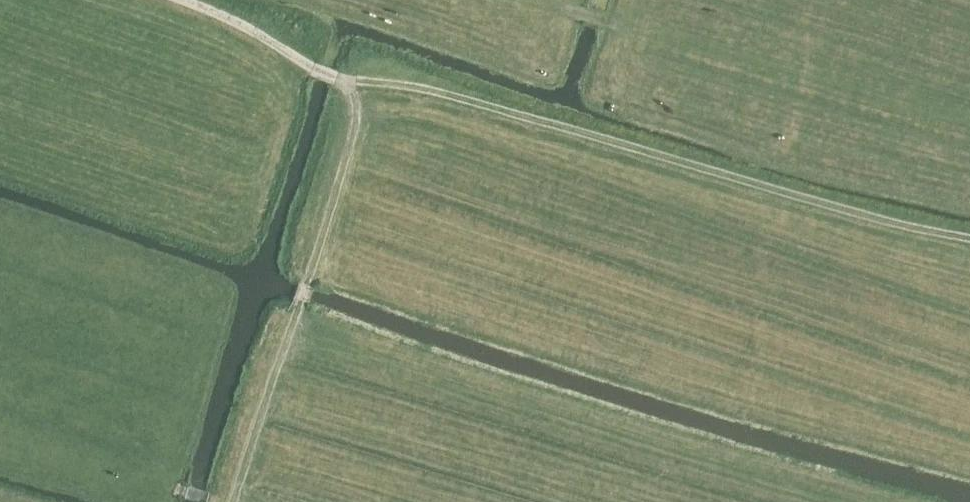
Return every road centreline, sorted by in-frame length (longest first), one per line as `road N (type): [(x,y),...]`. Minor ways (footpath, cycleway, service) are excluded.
road 1 (track): [(969,241),(411,89),(341,81),(356,101),(347,149),(232,501)]
road 2 (track): [(969,116),(607,24)]
road 3 (track): [(341,81),(178,0)]

